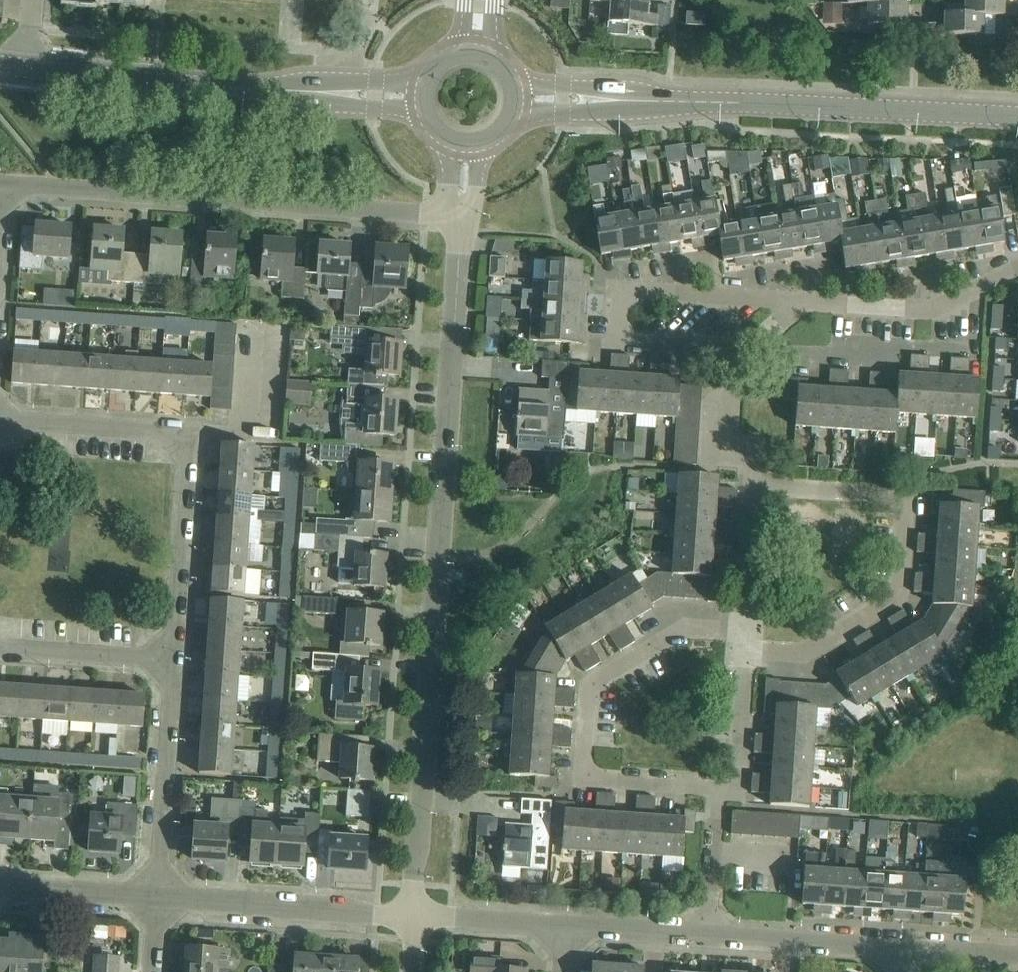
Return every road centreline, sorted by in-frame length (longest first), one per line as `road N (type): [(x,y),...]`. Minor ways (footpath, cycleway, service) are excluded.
road 1 (tertiary): [(411,915),(461,214)]
road 2 (secondary): [(1017,117),(515,104)]
road 3 (residential): [(461,214),(0,184)]
road 4 (residential): [(745,650),(803,653),(893,598),(901,588),(905,512),(891,495),(751,486)]
road 5 (residential): [(173,659),(188,466),(181,443),(160,431),(0,420)]
road 6 (secondary): [(419,99),(29,67)]
road 7 (residential): [(717,790),(590,775),(587,688),(687,629),(744,632)]
road 8 (residential): [(735,348),(624,337),(614,329),(615,298),(645,290),(799,301)]
road 9 (residential): [(752,348),(971,353),(976,290)]
road 10 (tertiary): [(411,915),(157,898)]
road 11 (residential): [(157,898),(173,659)]
road 12 (residential): [(902,949),(706,935)]
road 13 (residential): [(799,301),(933,311),(976,290)]
road 14 (residential): [(173,659),(0,648)]
road 15 (tertiary): [(157,898),(0,886)]
road 16 (residential): [(566,926),(411,915)]
road 17 (residential): [(717,790),(739,775),(745,650)]
road 18 (residential): [(744,632),(751,486)]
road 19 (residential): [(751,486),(730,434),(735,348)]
road 20 (residential): [(706,935),(566,926)]

